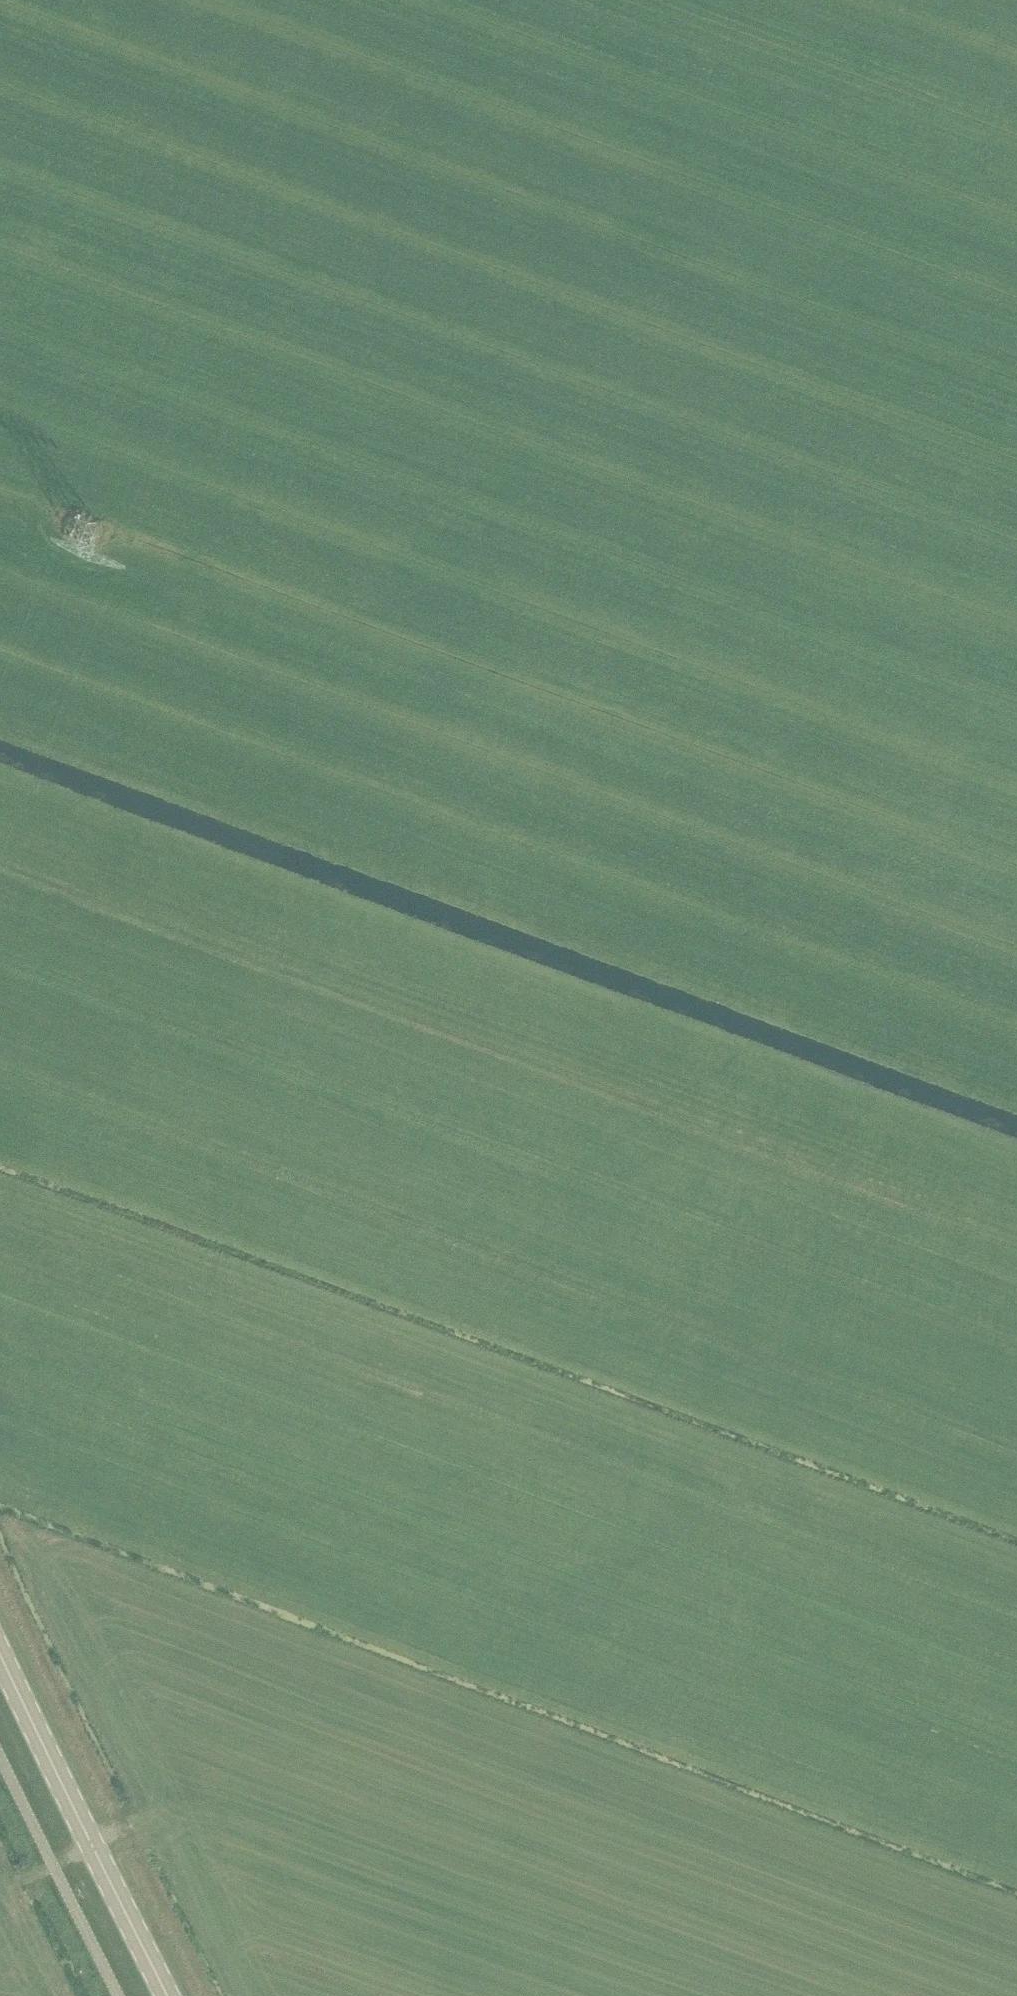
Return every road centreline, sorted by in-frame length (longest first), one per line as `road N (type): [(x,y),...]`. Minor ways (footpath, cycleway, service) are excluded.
road 1 (primary): [(161,1995),(0,1664)]

